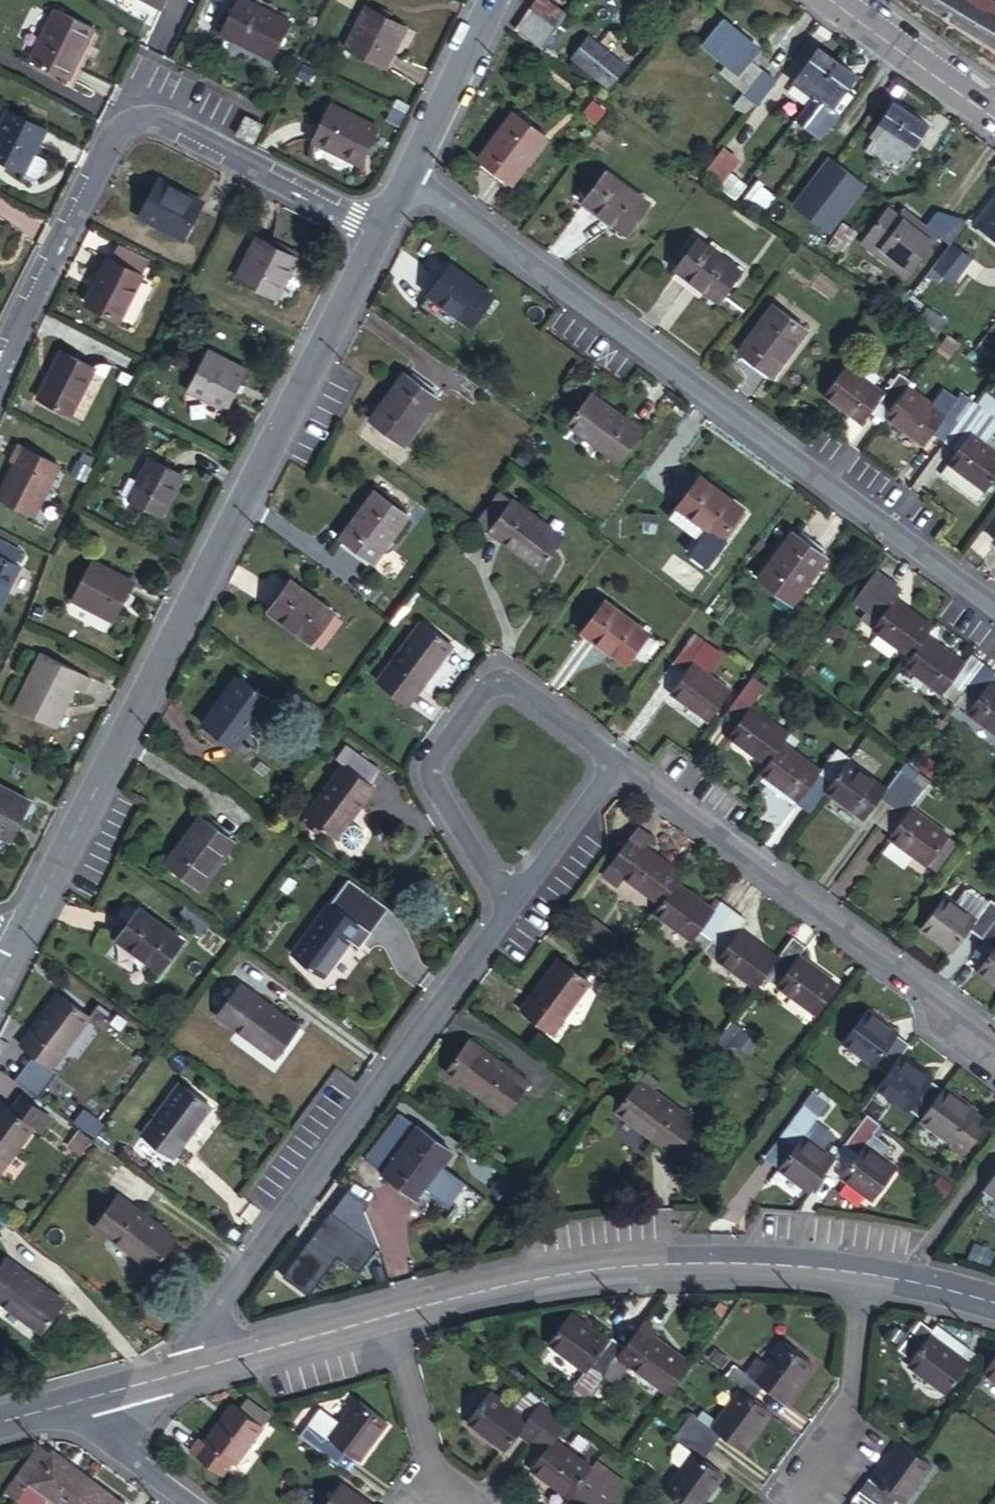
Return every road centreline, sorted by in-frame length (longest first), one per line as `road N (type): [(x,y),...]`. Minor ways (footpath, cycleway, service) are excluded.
road 1 (residential): [(0,969),(380,233)]
road 2 (unclassified): [(408,179),(994,608)]
road 3 (residential): [(380,233),(139,119),(116,133),(0,389)]
road 4 (residential): [(498,914),(205,1307),(214,1364)]
road 5 (residential): [(994,1055),(607,767)]
road 6 (residential): [(862,1274),(631,1265),(395,1316)]
road 7 (residential): [(607,767),(507,690),(479,689),(425,763),(422,782),(498,914)]
road 8 (residential): [(862,1274),(848,1426),(792,1503)]
road 9 (residential): [(395,1316),(439,1490),(453,1503)]
road 10 (tertiary): [(834,0),(994,117)]
road 11 (residential): [(408,179),(492,0)]
road 12 (residential): [(395,1316),(214,1364)]
road 13 (residential): [(607,767),(498,914)]
road 14 (residential): [(906,1282),(994,1152)]
road 15 (residential): [(190,1503),(104,1440),(77,1399)]
road 16 (residential): [(214,1364),(77,1399)]

